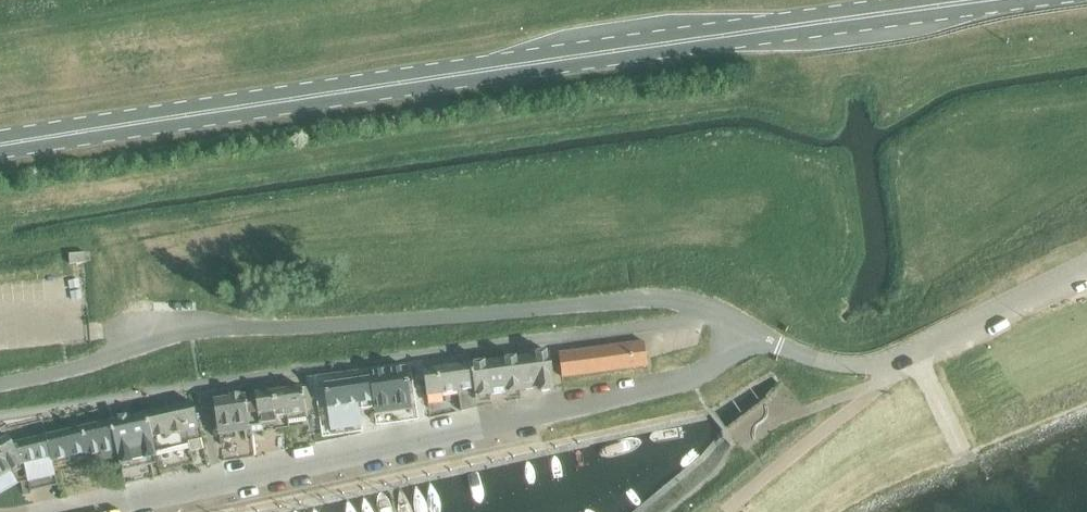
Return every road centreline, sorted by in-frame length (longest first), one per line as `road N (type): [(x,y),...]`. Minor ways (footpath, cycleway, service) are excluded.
road 1 (primary): [(0,147),(989,0)]
road 2 (residential): [(0,418),(678,322),(701,306)]
road 3 (unclassified): [(0,385),(190,331),(384,324),(663,299),(701,306)]
road 4 (residential): [(95,511),(688,380),(754,338)]
road 5 (unclassified): [(754,338),(818,361),(890,361),(1086,268)]

